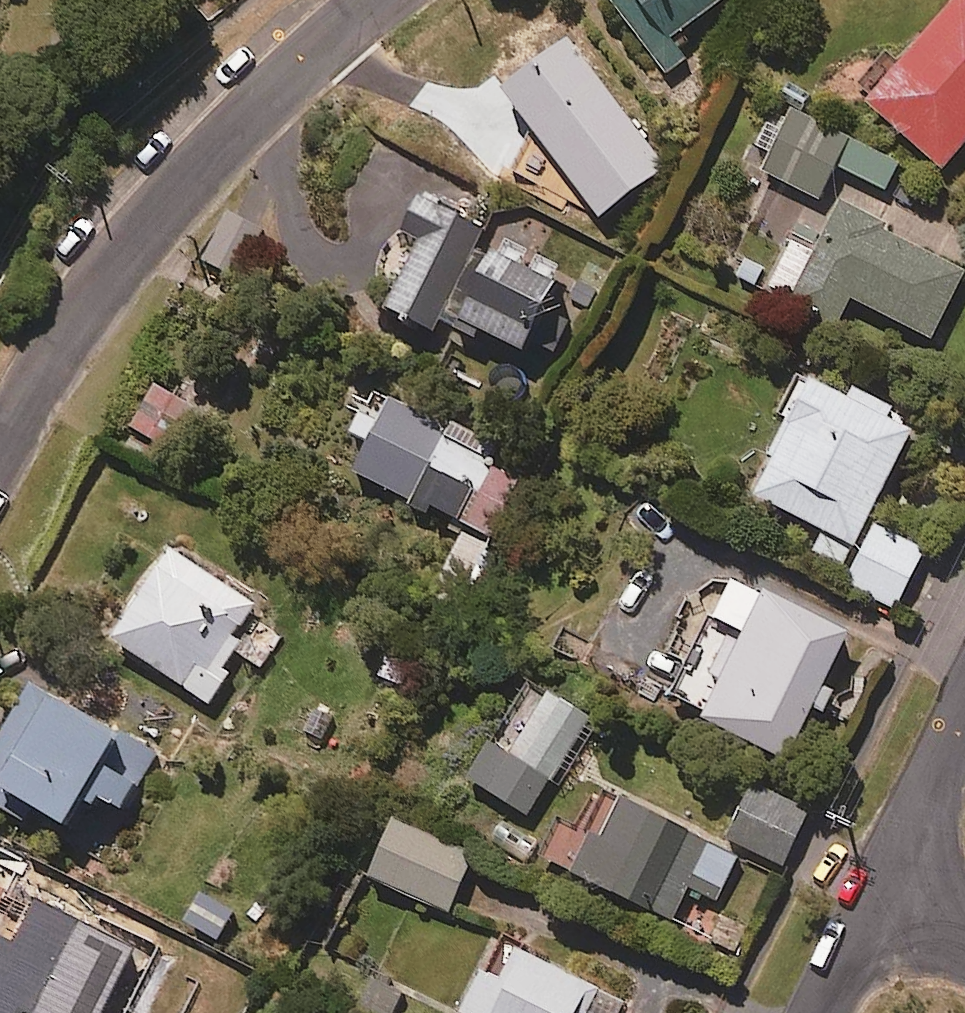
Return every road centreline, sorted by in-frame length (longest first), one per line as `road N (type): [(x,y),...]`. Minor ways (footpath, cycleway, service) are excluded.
road 1 (residential): [(0,470),(110,257),(288,61),(376,0)]
road 2 (residential): [(904,849),(825,1012)]
road 3 (residential): [(964,727),(904,849)]

